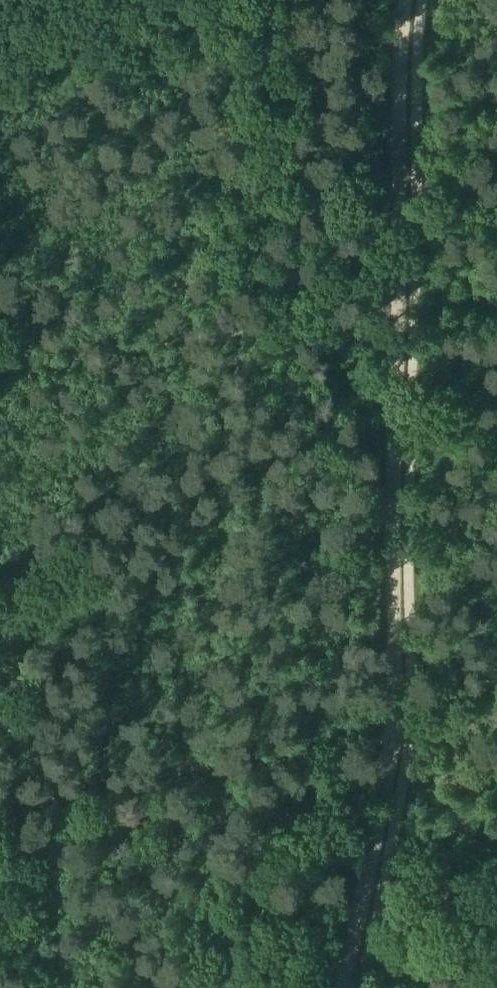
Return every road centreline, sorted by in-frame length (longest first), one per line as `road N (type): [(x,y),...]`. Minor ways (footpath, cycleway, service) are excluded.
road 1 (track): [(398,308),(392,740)]
road 2 (track): [(0,806),(392,740)]
road 3 (track): [(407,0),(398,308)]
road 4 (track): [(392,740),(343,987)]

